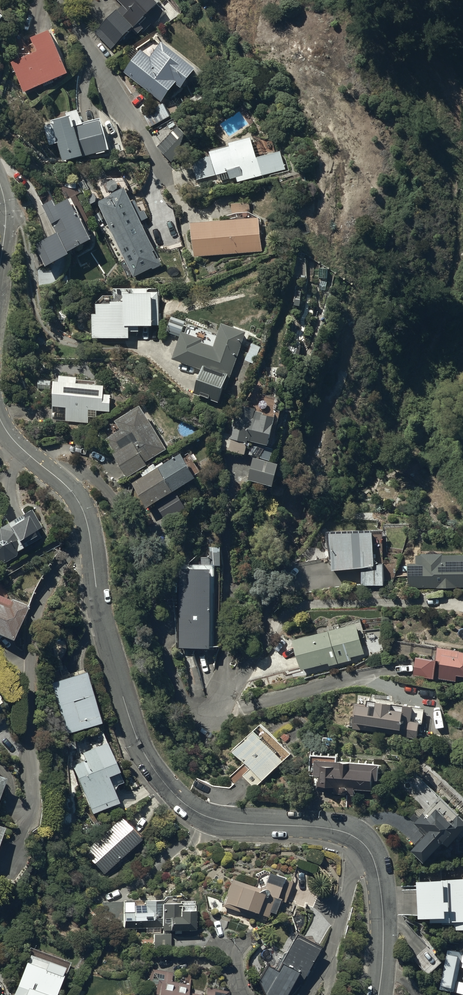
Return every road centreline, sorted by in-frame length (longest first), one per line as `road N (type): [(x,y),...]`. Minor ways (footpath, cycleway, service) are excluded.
road 1 (residential): [(0,418),(83,511),(123,697),(137,740),(166,785),(216,820),(326,828),(370,852),(382,900),(379,994)]
road 2 (track): [(462,98),(394,0)]

